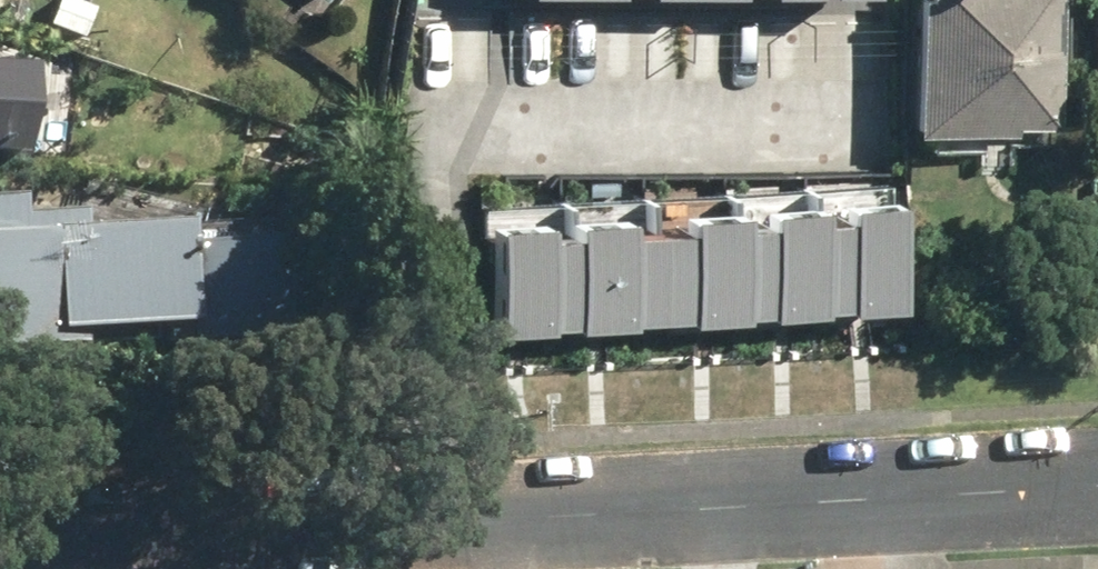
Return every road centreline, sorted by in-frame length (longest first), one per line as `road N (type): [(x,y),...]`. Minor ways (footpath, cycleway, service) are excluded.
road 1 (residential): [(369,528),(366,59),(792,48)]
road 2 (residential): [(369,528),(1097,485)]
road 3 (residential): [(0,537),(136,542),(369,528)]

